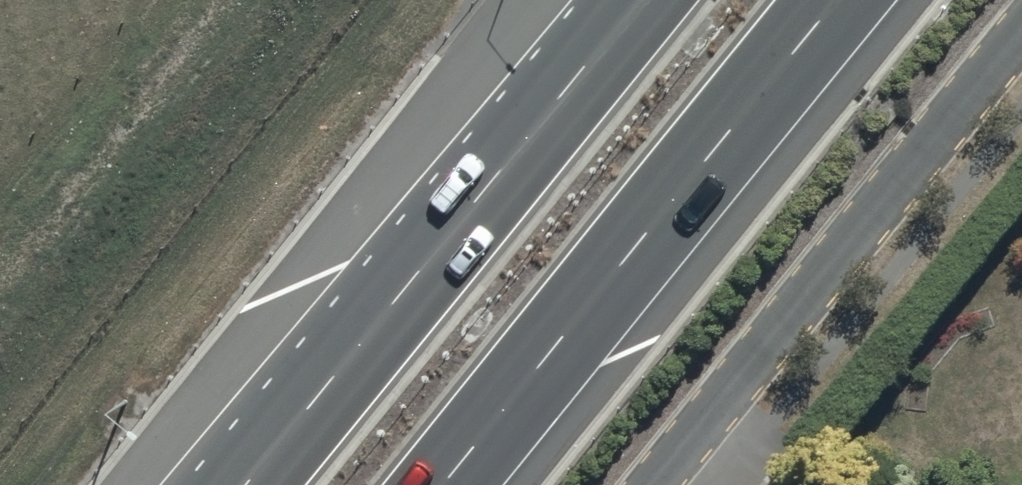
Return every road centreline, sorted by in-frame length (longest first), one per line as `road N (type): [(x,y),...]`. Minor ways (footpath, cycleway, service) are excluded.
road 1 (trunk): [(841,0),(445,484)]
road 2 (residential): [(1021,25),(650,484)]
road 3 (trunk): [(201,484),(552,91)]
road 4 (trunk): [(234,484),(552,91)]

